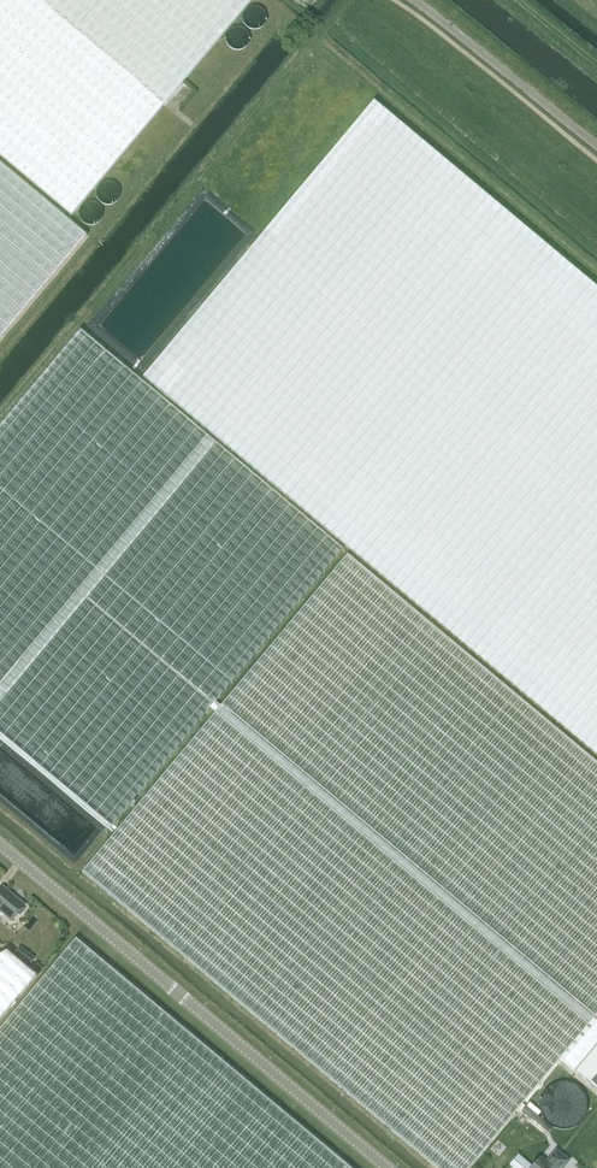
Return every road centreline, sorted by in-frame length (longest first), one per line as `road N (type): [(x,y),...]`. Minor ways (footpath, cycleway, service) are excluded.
road 1 (unclassified): [(387,1167),(0,845)]

